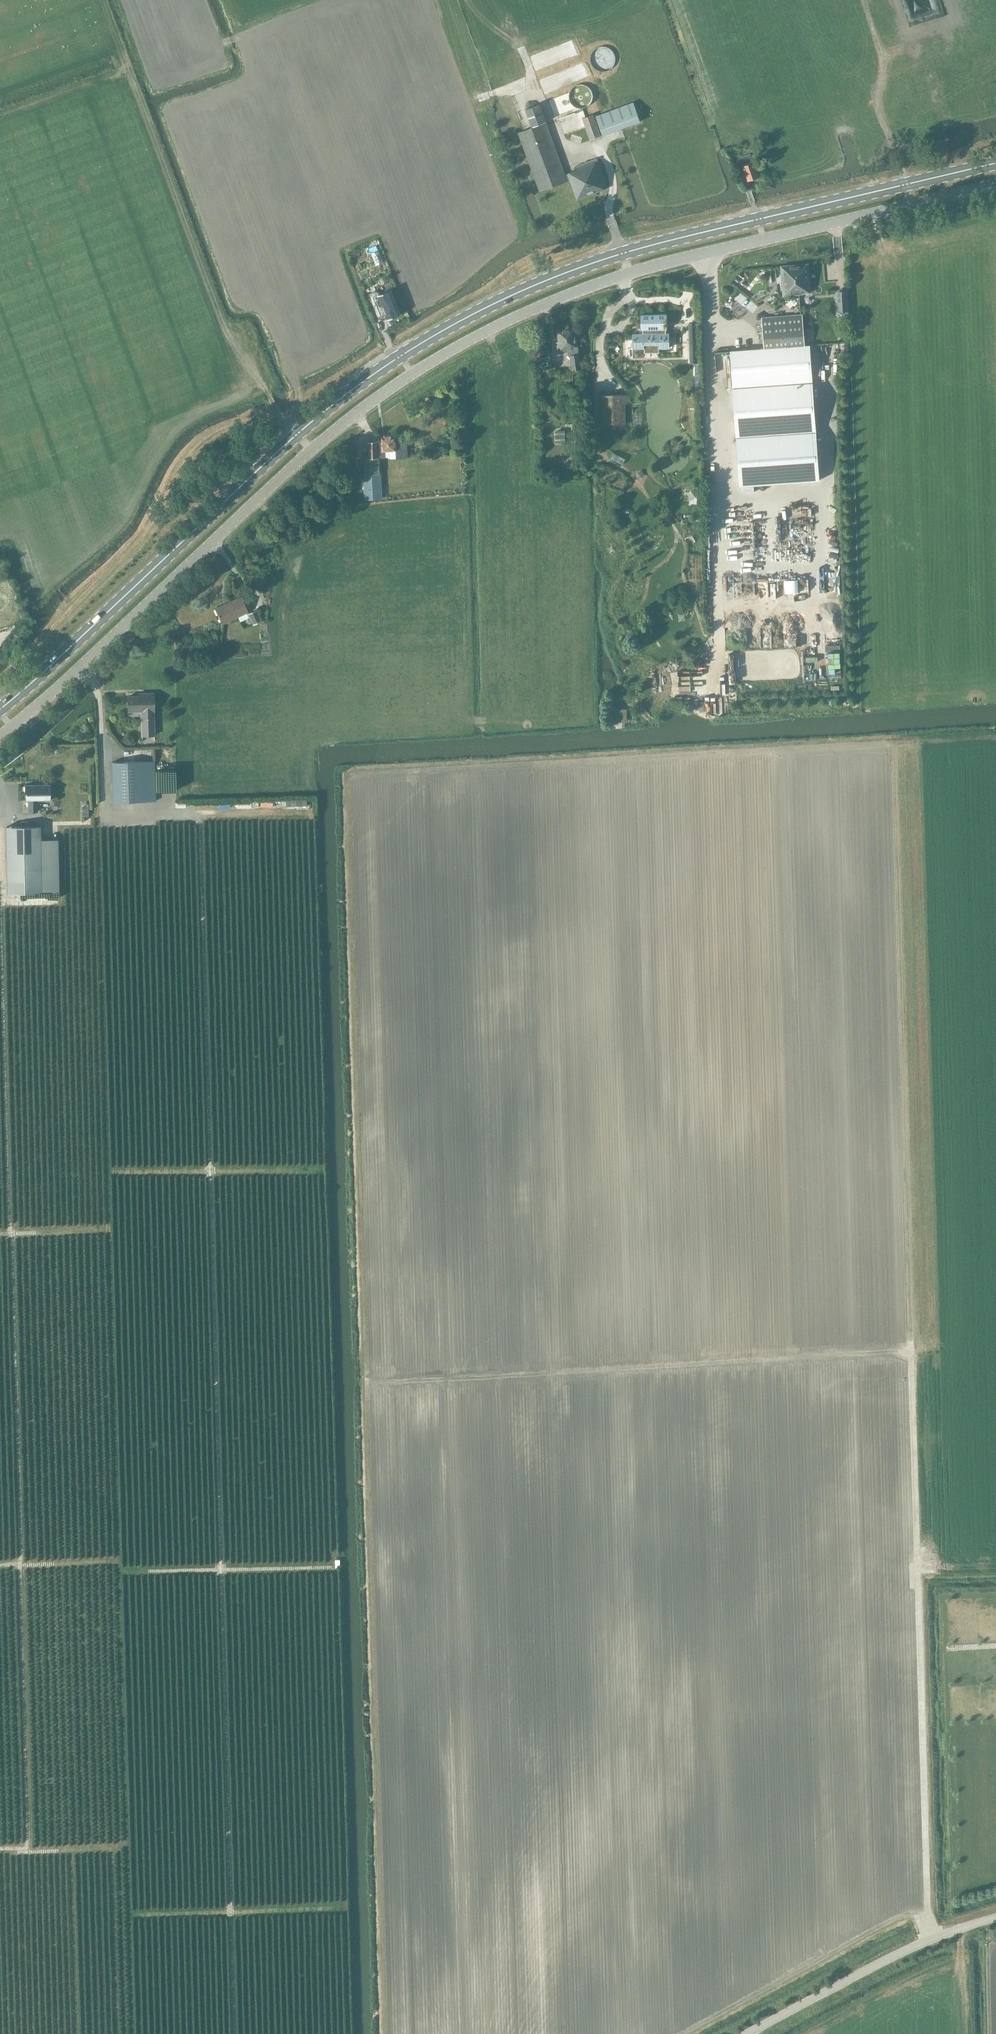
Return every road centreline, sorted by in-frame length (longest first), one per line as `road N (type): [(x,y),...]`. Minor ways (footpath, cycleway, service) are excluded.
road 1 (unclassified): [(0,737),(344,424),(441,357),(617,277),(995,185)]
road 2 (secondary): [(995,164),(648,247),(532,287),(458,324),(295,437),(0,709)]
road 3 (unclassified): [(737,2033),(995,1915)]
road 4 (track): [(905,186),(877,106),(883,72),(866,6)]

